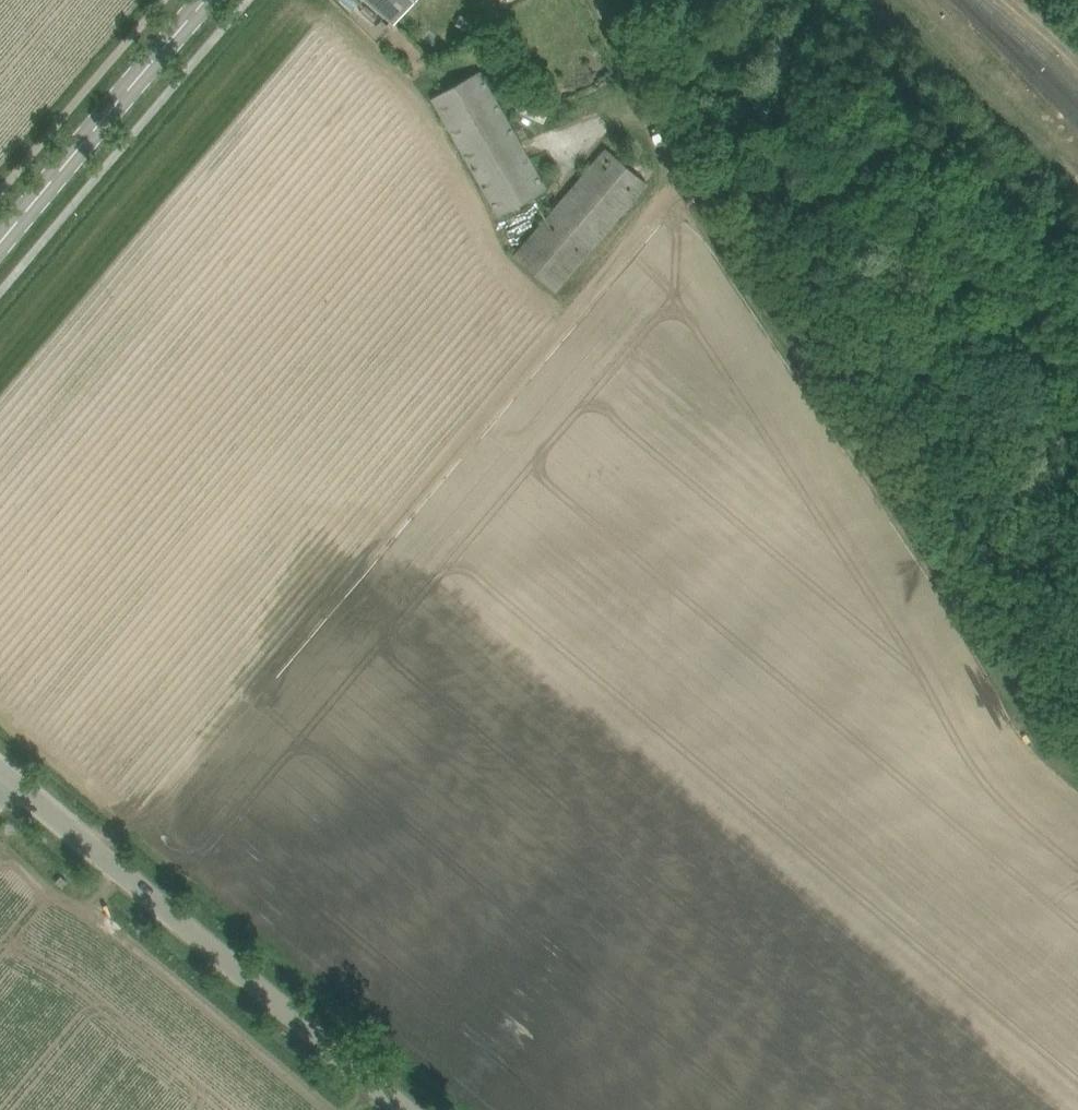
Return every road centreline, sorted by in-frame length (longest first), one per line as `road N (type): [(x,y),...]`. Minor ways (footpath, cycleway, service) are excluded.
road 1 (unclassified): [(407,1109),(0,769)]
road 2 (secondary): [(0,243),(208,0)]

